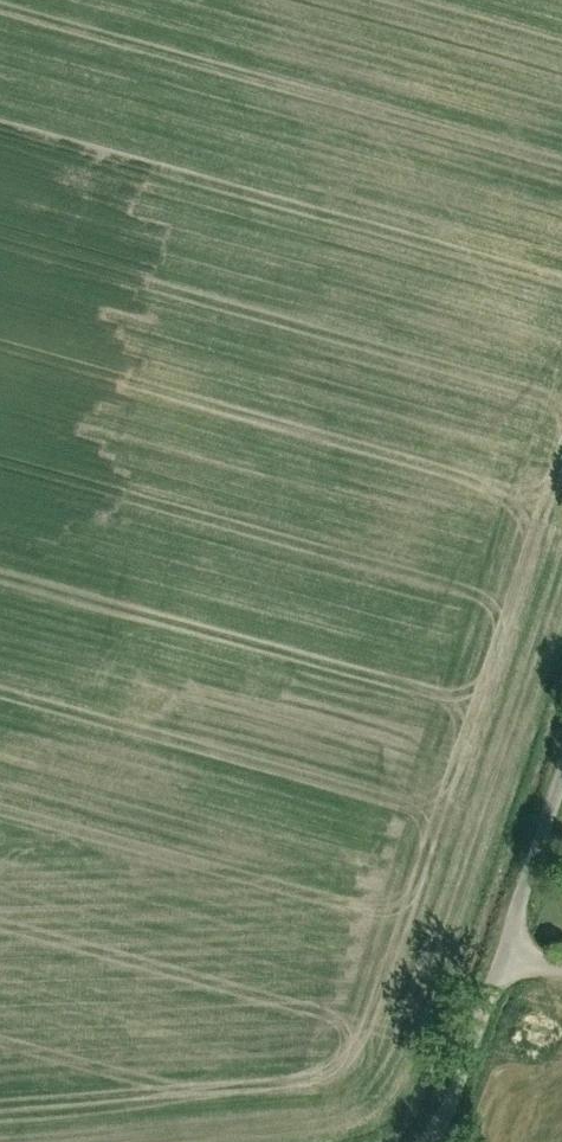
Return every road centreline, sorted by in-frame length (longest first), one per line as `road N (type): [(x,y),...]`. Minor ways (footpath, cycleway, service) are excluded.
road 1 (residential): [(411,1141),(439,1107),(561,753)]

